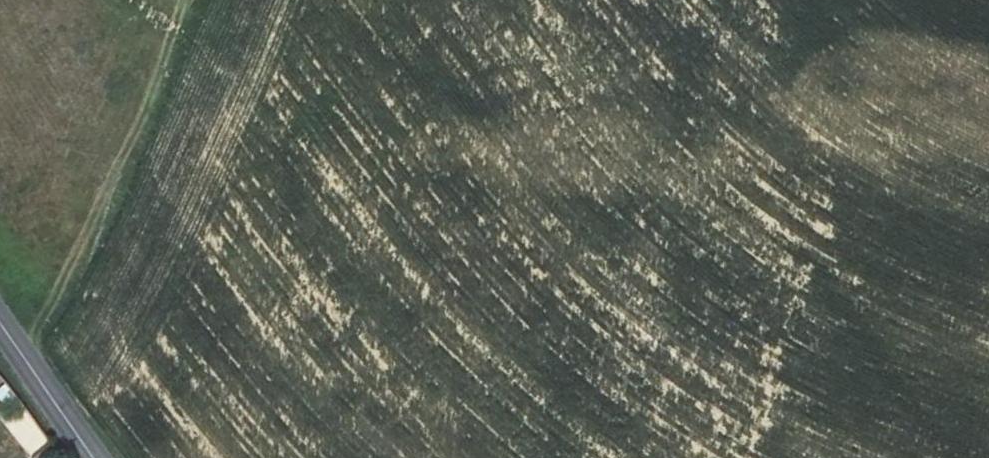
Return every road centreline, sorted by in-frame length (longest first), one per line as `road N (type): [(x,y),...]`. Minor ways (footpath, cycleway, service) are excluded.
road 1 (tertiary): [(97,457),(0,323)]

